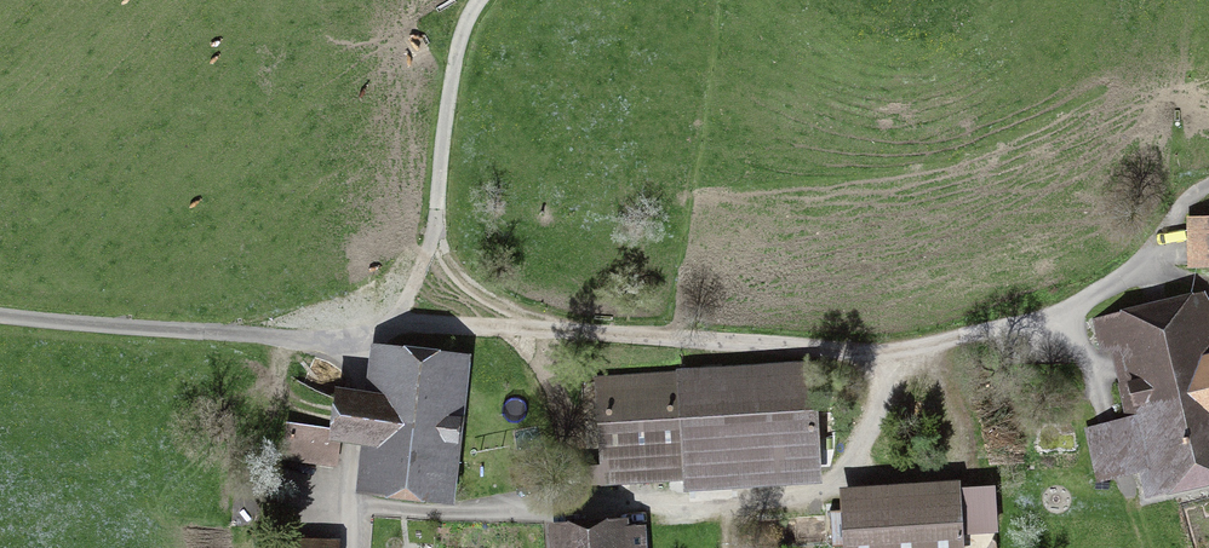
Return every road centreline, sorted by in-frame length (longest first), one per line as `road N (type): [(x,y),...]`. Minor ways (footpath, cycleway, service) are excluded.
road 1 (track): [(1208,192),(1199,193),(1156,260),(1052,339),(935,358),(496,326),(421,322),(314,339),(0,317)]
road 2 (track): [(479,0),(456,61),(432,243),(395,325)]
road 3 (unclassified): [(351,547),(364,337)]

